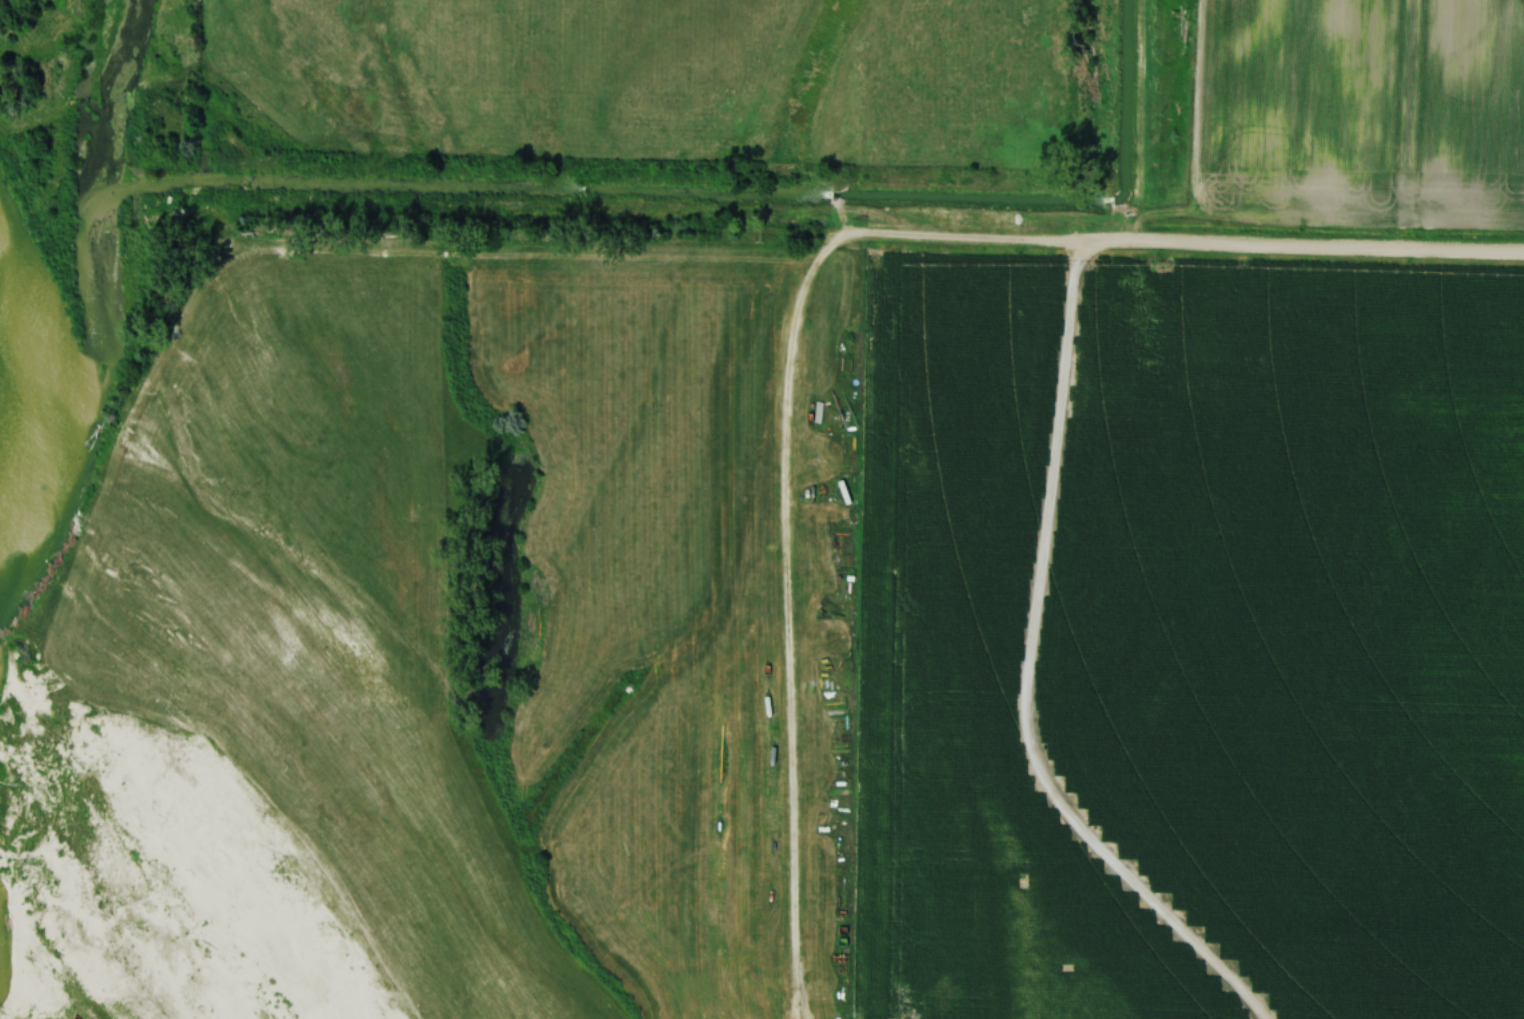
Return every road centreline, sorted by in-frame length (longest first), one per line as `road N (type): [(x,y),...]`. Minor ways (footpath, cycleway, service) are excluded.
road 1 (residential): [(1523,255),(1106,239),(886,243),(215,215)]

